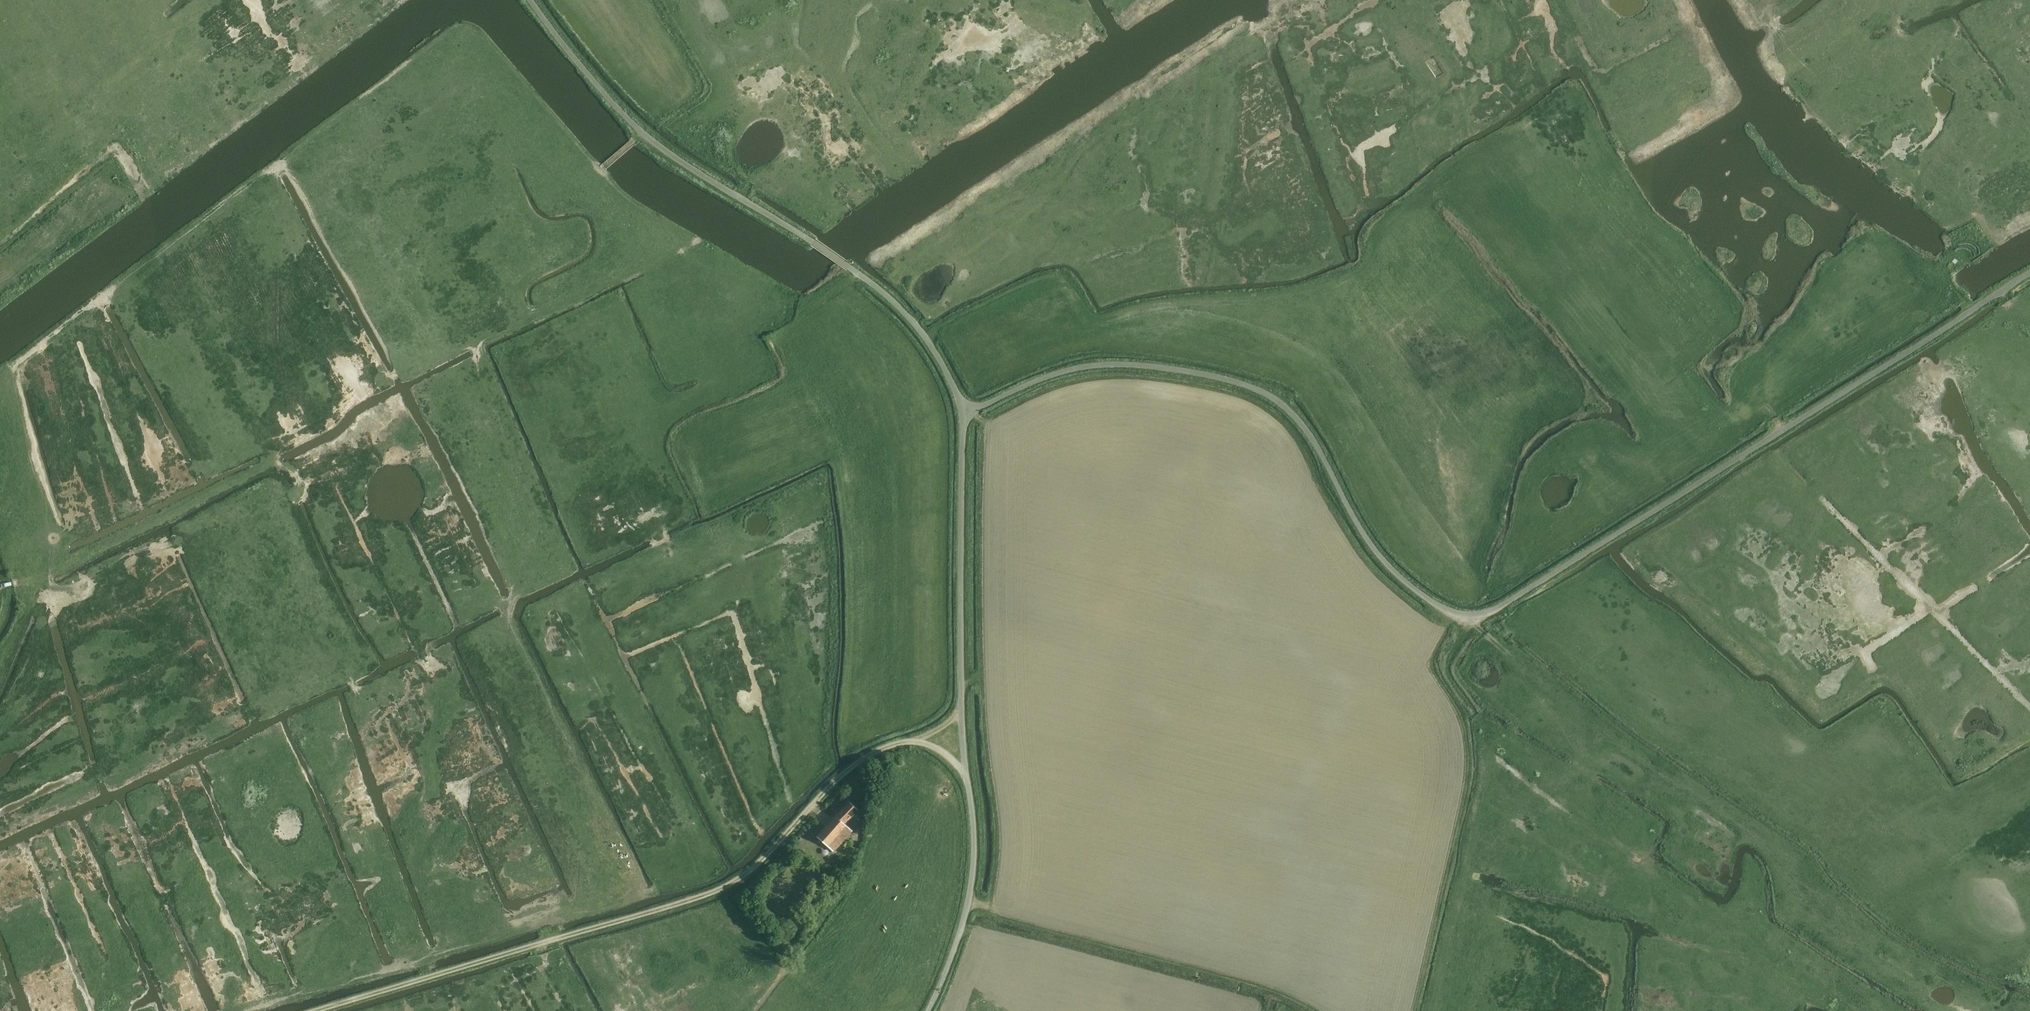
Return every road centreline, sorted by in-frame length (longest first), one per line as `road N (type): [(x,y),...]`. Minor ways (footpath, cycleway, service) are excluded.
road 1 (unclassified): [(964,413),(1077,367),(1182,371),(1256,388),(1286,404),(1313,436),(1393,570),(1451,613),(1469,617),(1513,601),(2029,277)]
road 2 (unclassified): [(318,1010),(729,886),(847,772),(907,742)]
road 3 (unclassified): [(964,413),(919,327),(890,299),(647,137),(531,0)]
road 4 (unclassified): [(960,712),(964,413)]
road 5 (unclassified): [(928,1010),(954,952),(973,872),(967,776)]

